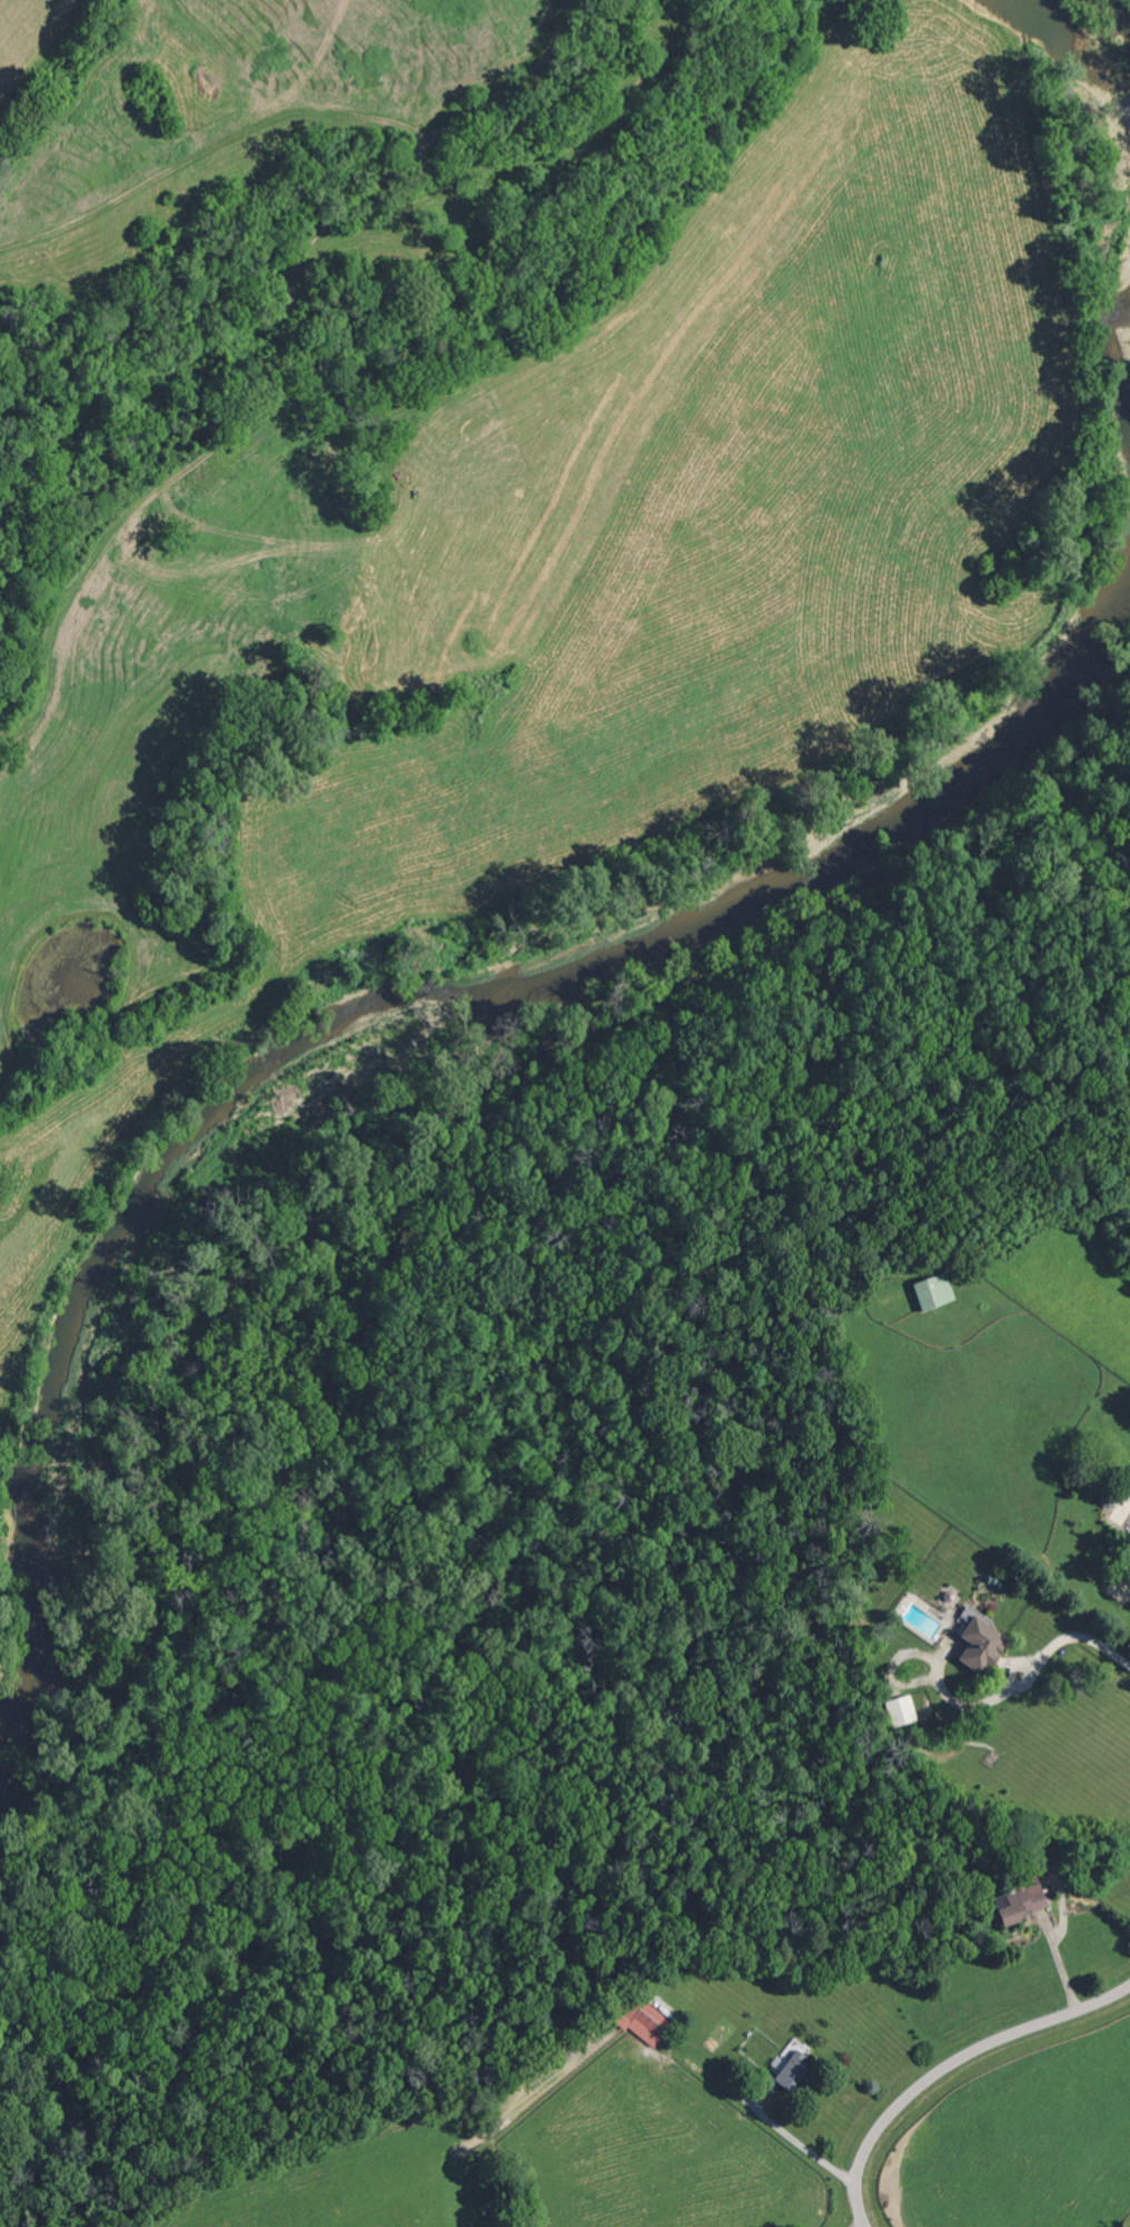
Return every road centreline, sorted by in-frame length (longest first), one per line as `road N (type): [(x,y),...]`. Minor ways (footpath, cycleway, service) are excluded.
road 1 (residential): [(1129,1985),(980,2049),(913,2095),(869,2154),(869,2215)]

